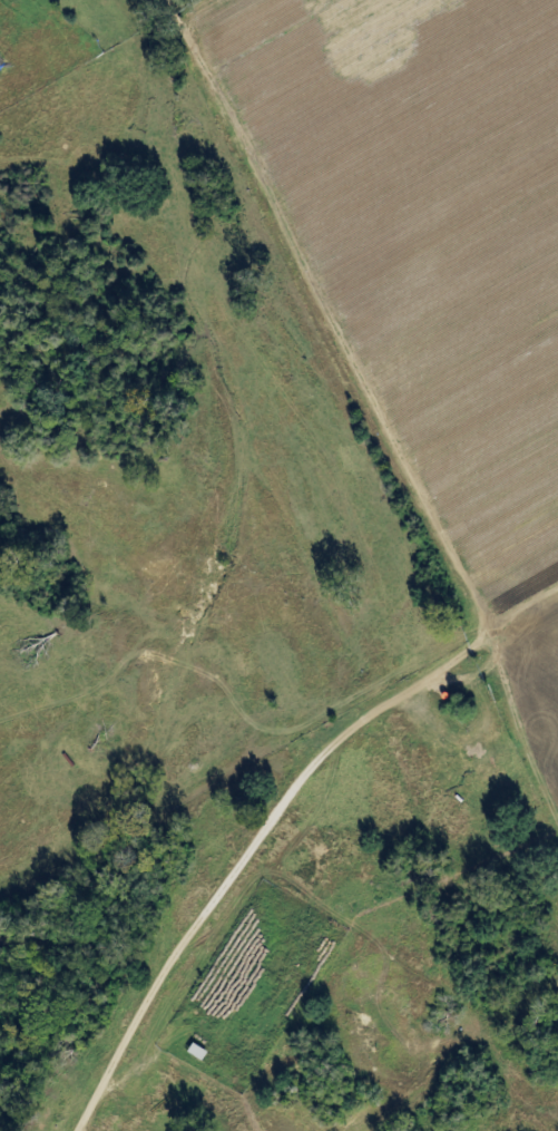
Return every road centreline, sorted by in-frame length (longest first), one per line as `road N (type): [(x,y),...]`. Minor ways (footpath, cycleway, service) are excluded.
road 1 (residential): [(77,1130),(114,1075),(161,974),(320,759),(489,633)]
road 2 (residential): [(0,885),(77,851),(255,743),(489,633)]
road 3 (residential): [(489,633),(557,811)]

